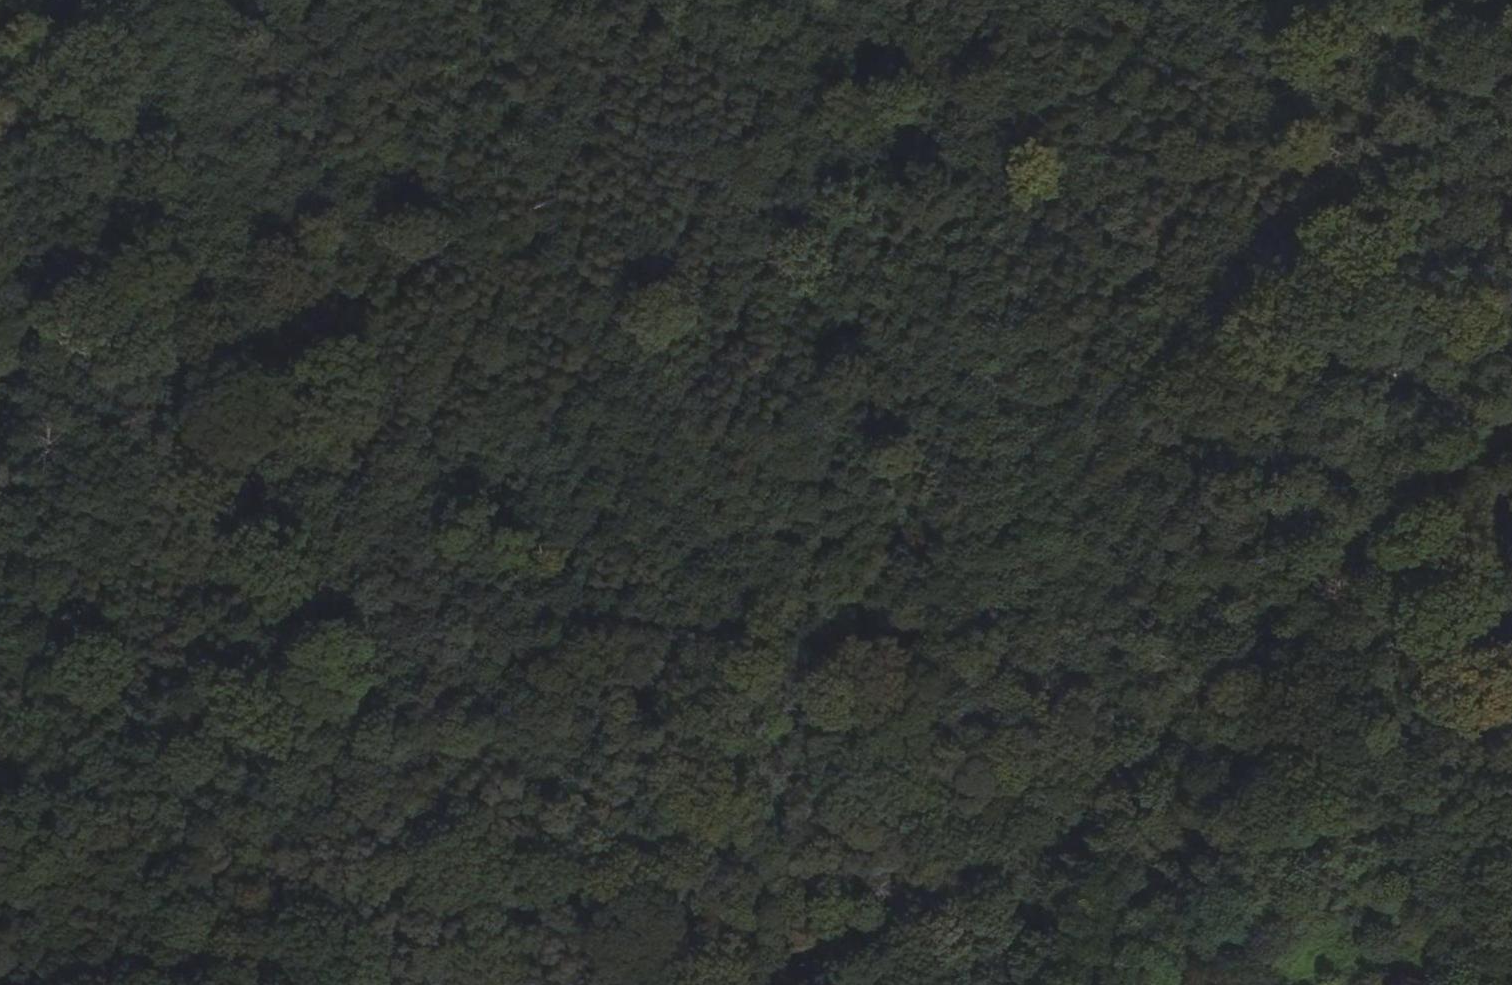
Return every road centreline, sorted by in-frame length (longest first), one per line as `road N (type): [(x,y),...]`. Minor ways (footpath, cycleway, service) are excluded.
road 1 (track): [(753,984),(1081,824),(1284,604),(1511,422)]
road 2 (track): [(0,462),(129,0)]

